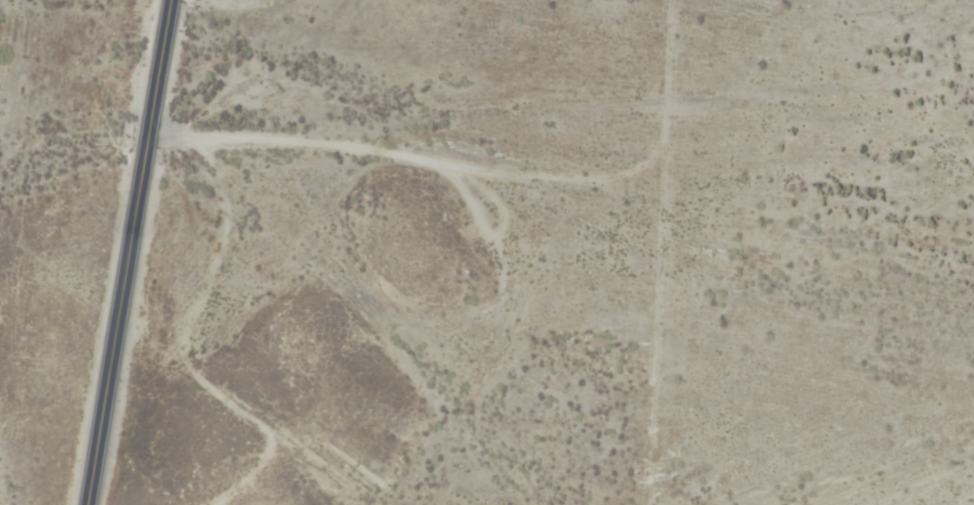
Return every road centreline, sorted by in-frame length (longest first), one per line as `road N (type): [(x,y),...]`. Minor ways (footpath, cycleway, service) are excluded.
road 1 (residential): [(84,504),(168,0)]

